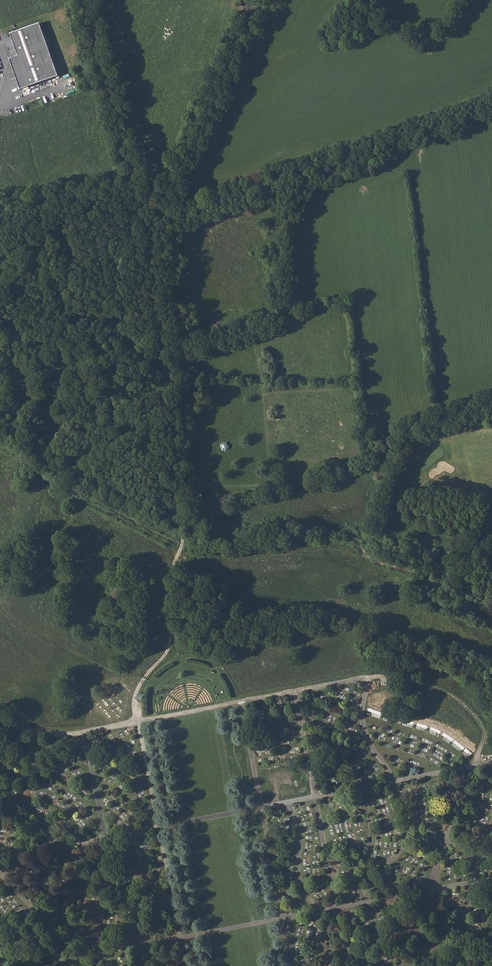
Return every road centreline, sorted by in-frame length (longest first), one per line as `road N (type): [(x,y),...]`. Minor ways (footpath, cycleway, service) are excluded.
road 1 (track): [(194,521),(184,525),(173,566),(174,637),(141,682),(138,720)]
road 2 (track): [(87,0),(145,201)]

